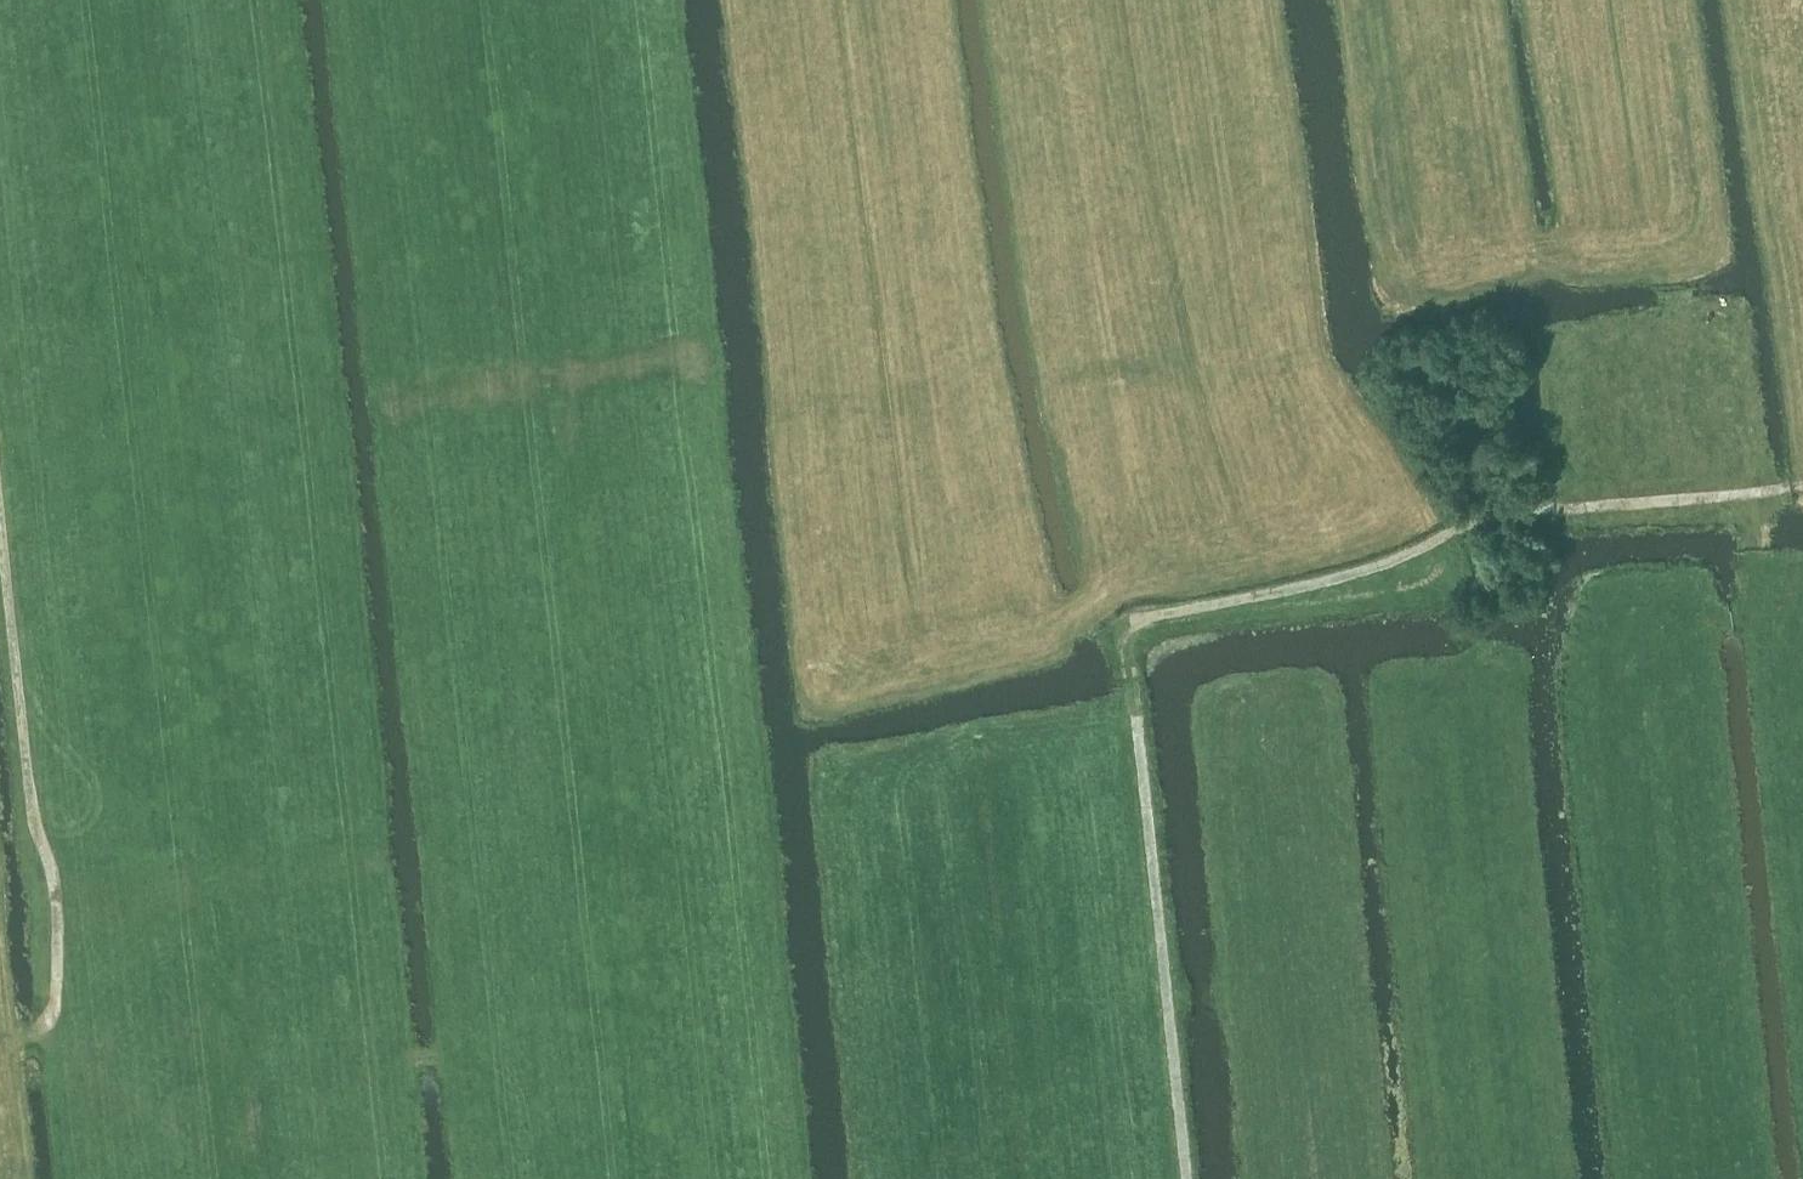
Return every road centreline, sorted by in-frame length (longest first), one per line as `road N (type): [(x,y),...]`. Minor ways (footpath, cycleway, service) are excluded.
road 1 (track): [(17,1044),(48,1018),(59,913),(37,829),(0,504)]

